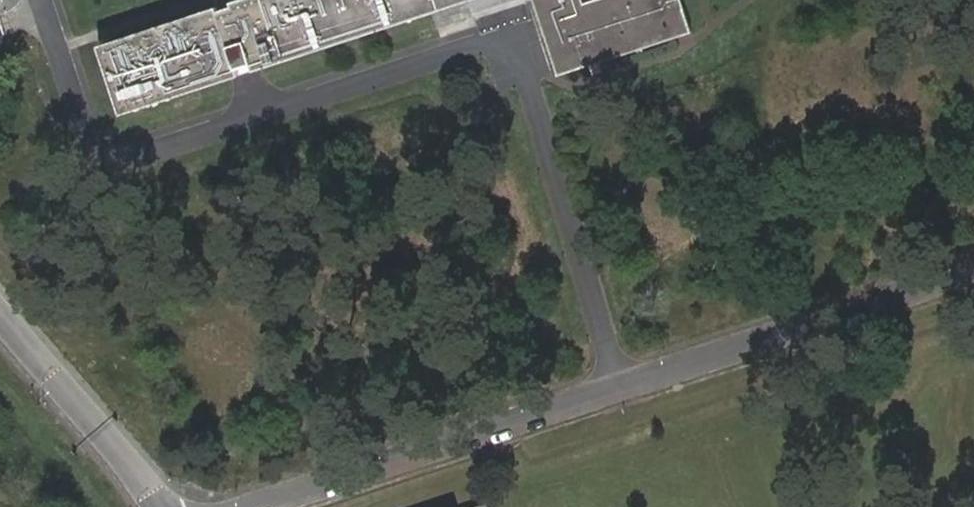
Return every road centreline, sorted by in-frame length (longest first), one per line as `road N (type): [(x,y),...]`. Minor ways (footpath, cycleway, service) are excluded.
road 1 (unclassified): [(252,506),(973,268)]
road 2 (unclassified): [(162,506),(0,313)]

